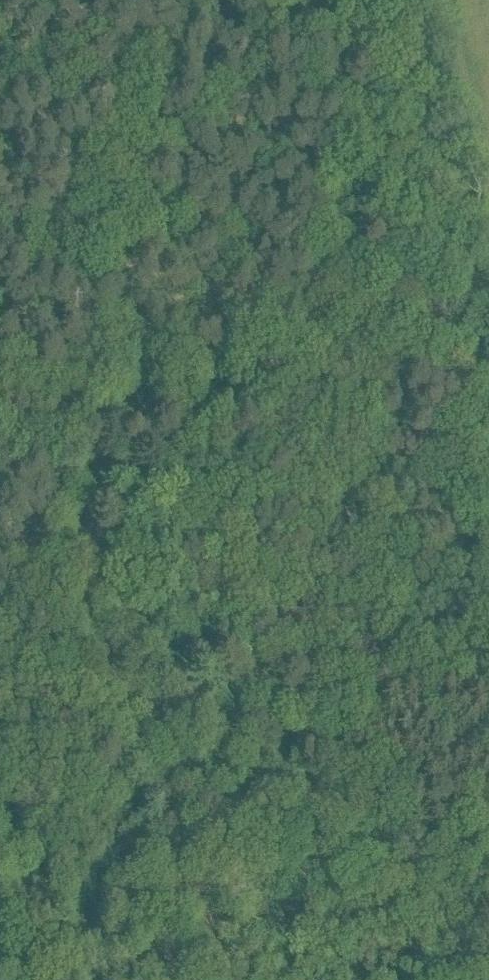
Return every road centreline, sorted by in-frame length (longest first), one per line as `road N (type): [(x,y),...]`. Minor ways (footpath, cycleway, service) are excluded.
road 1 (track): [(0,935),(488,843)]
road 2 (track): [(460,72),(257,0)]
road 3 (track): [(441,0),(488,190)]

